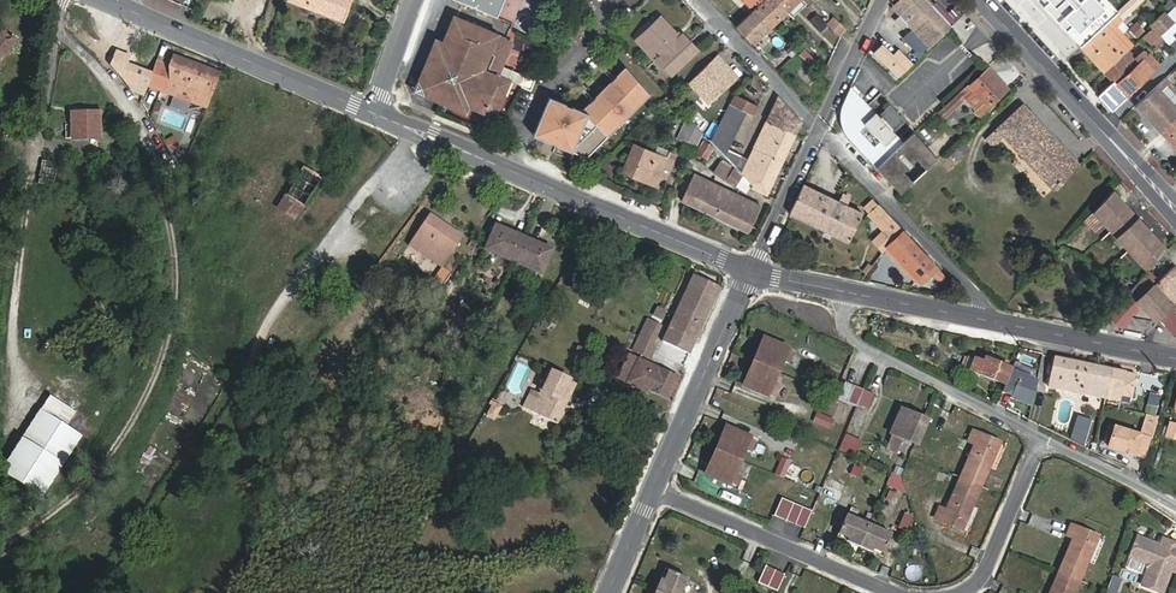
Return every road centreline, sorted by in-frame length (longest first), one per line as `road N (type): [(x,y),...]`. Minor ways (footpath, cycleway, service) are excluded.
road 1 (tertiary): [(750,271),(375,113)]
road 2 (tertiary): [(375,113),(111,0)]
road 3 (secondary): [(1175,208),(984,0)]
road 4 (residential): [(819,129),(998,323)]
road 5 (residential): [(843,292),(853,339),(1043,439)]
road 6 (residential): [(893,592),(657,486)]
road 7 (tertiary): [(657,486),(750,271)]
road 8 (residential): [(0,137),(23,152),(54,0)]
road 9 (tertiary): [(1175,358),(998,323)]
road 10 (residential): [(1043,439),(992,560),(973,590),(962,592)]
road 11 (residential): [(699,0),(819,129)]
road 12 (tertiary): [(998,323),(843,292)]
road 13 (residential): [(819,129),(750,271)]
road 14 (residential): [(1043,439),(1175,508)]
road 15 (residential): [(884,0),(819,129)]
road 16 (residential): [(375,113),(416,0)]

